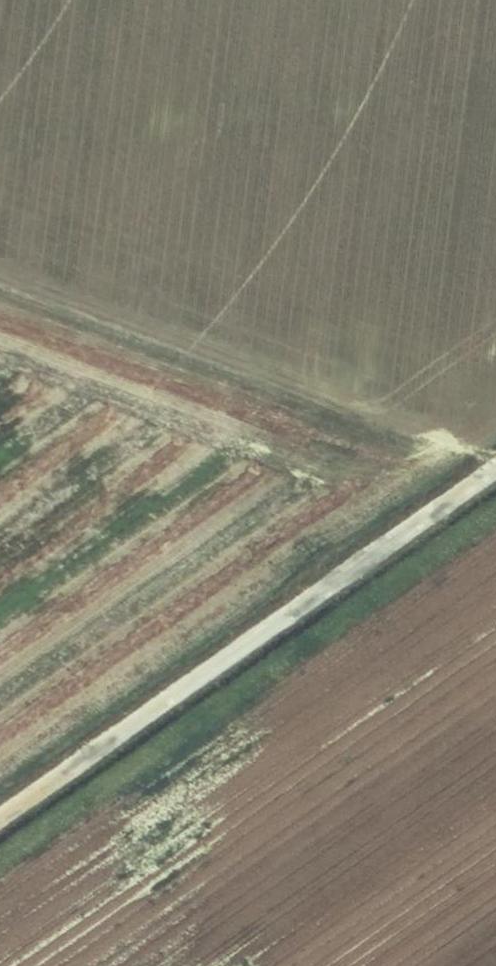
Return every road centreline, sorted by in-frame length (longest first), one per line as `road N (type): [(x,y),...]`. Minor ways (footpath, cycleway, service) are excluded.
road 1 (unclassified): [(0,813),(495,463)]

